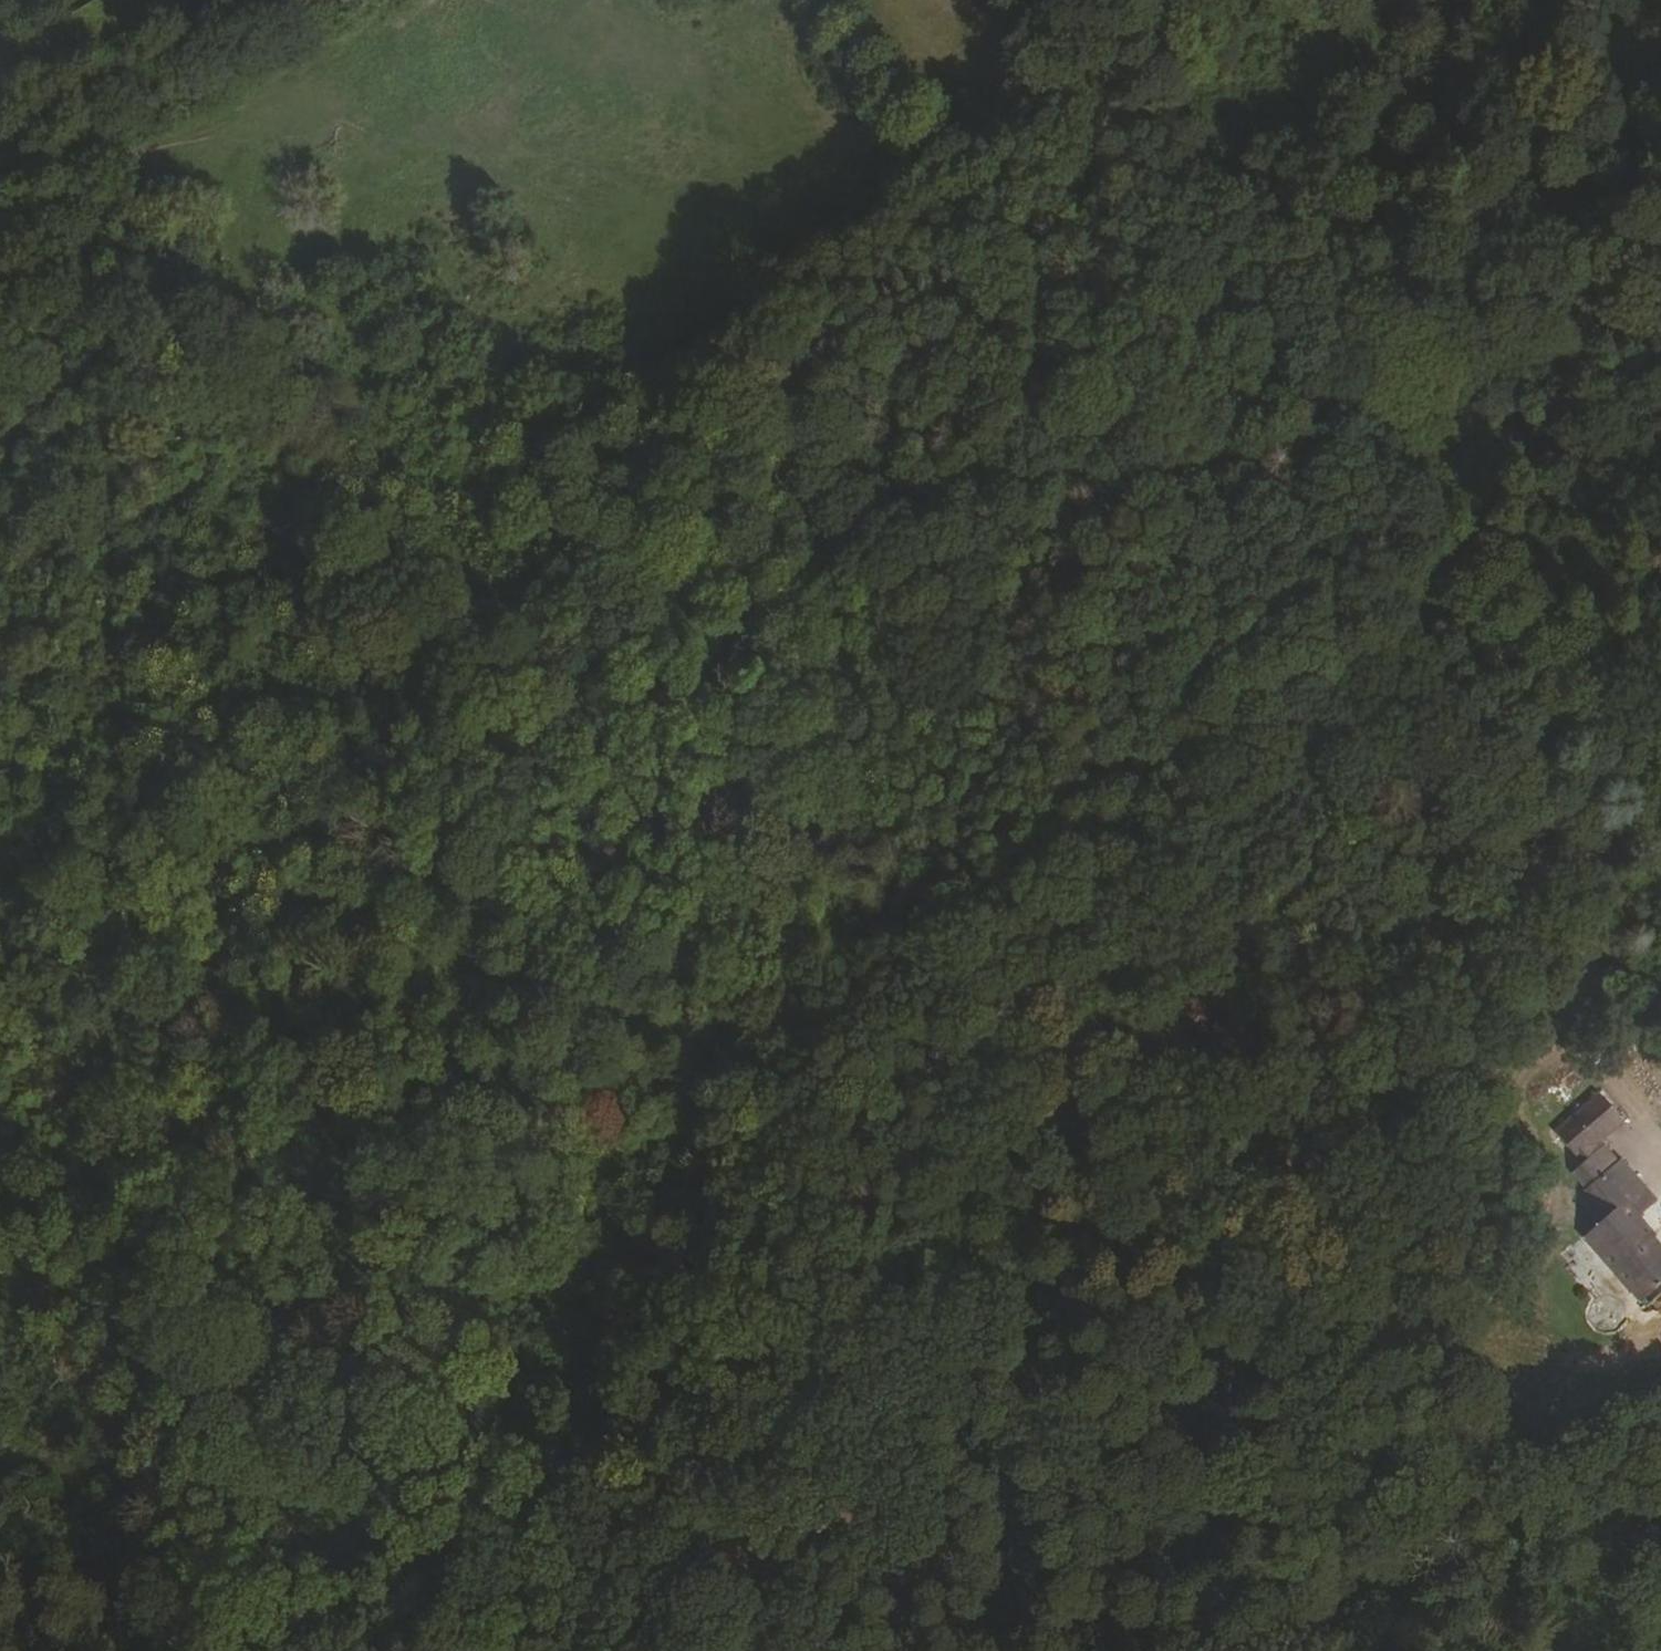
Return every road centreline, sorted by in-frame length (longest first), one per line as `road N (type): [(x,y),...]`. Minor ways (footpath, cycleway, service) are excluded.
road 1 (track): [(1660,1437),(1256,1650)]

